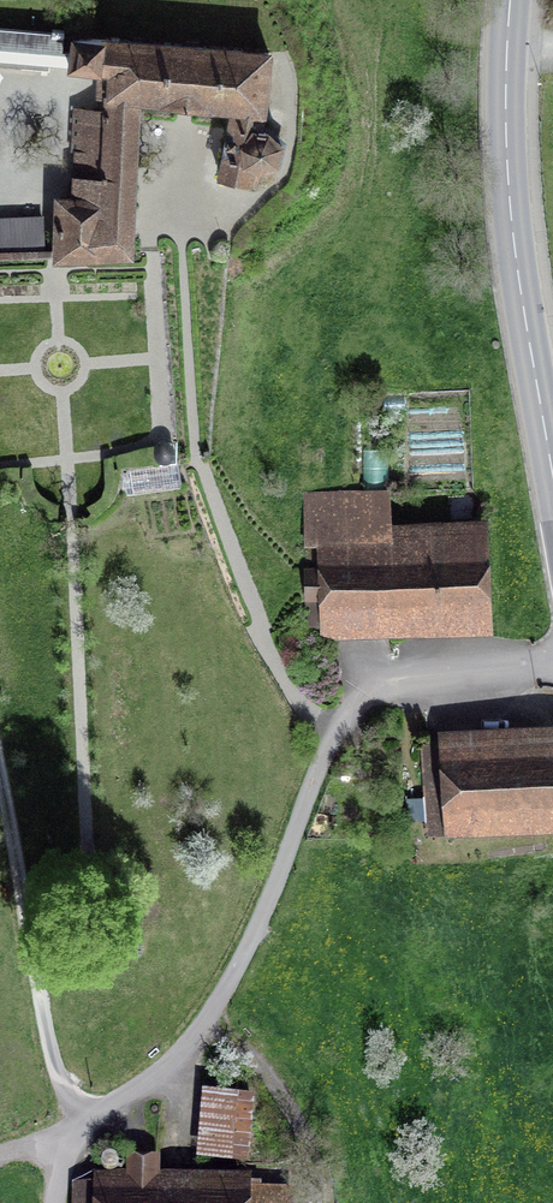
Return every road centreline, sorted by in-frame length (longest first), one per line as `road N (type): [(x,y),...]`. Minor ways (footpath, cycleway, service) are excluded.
road 1 (secondary): [(517,0),(510,113),(525,297),(552,472)]
road 2 (track): [(0,768),(49,1045),(86,1123)]

